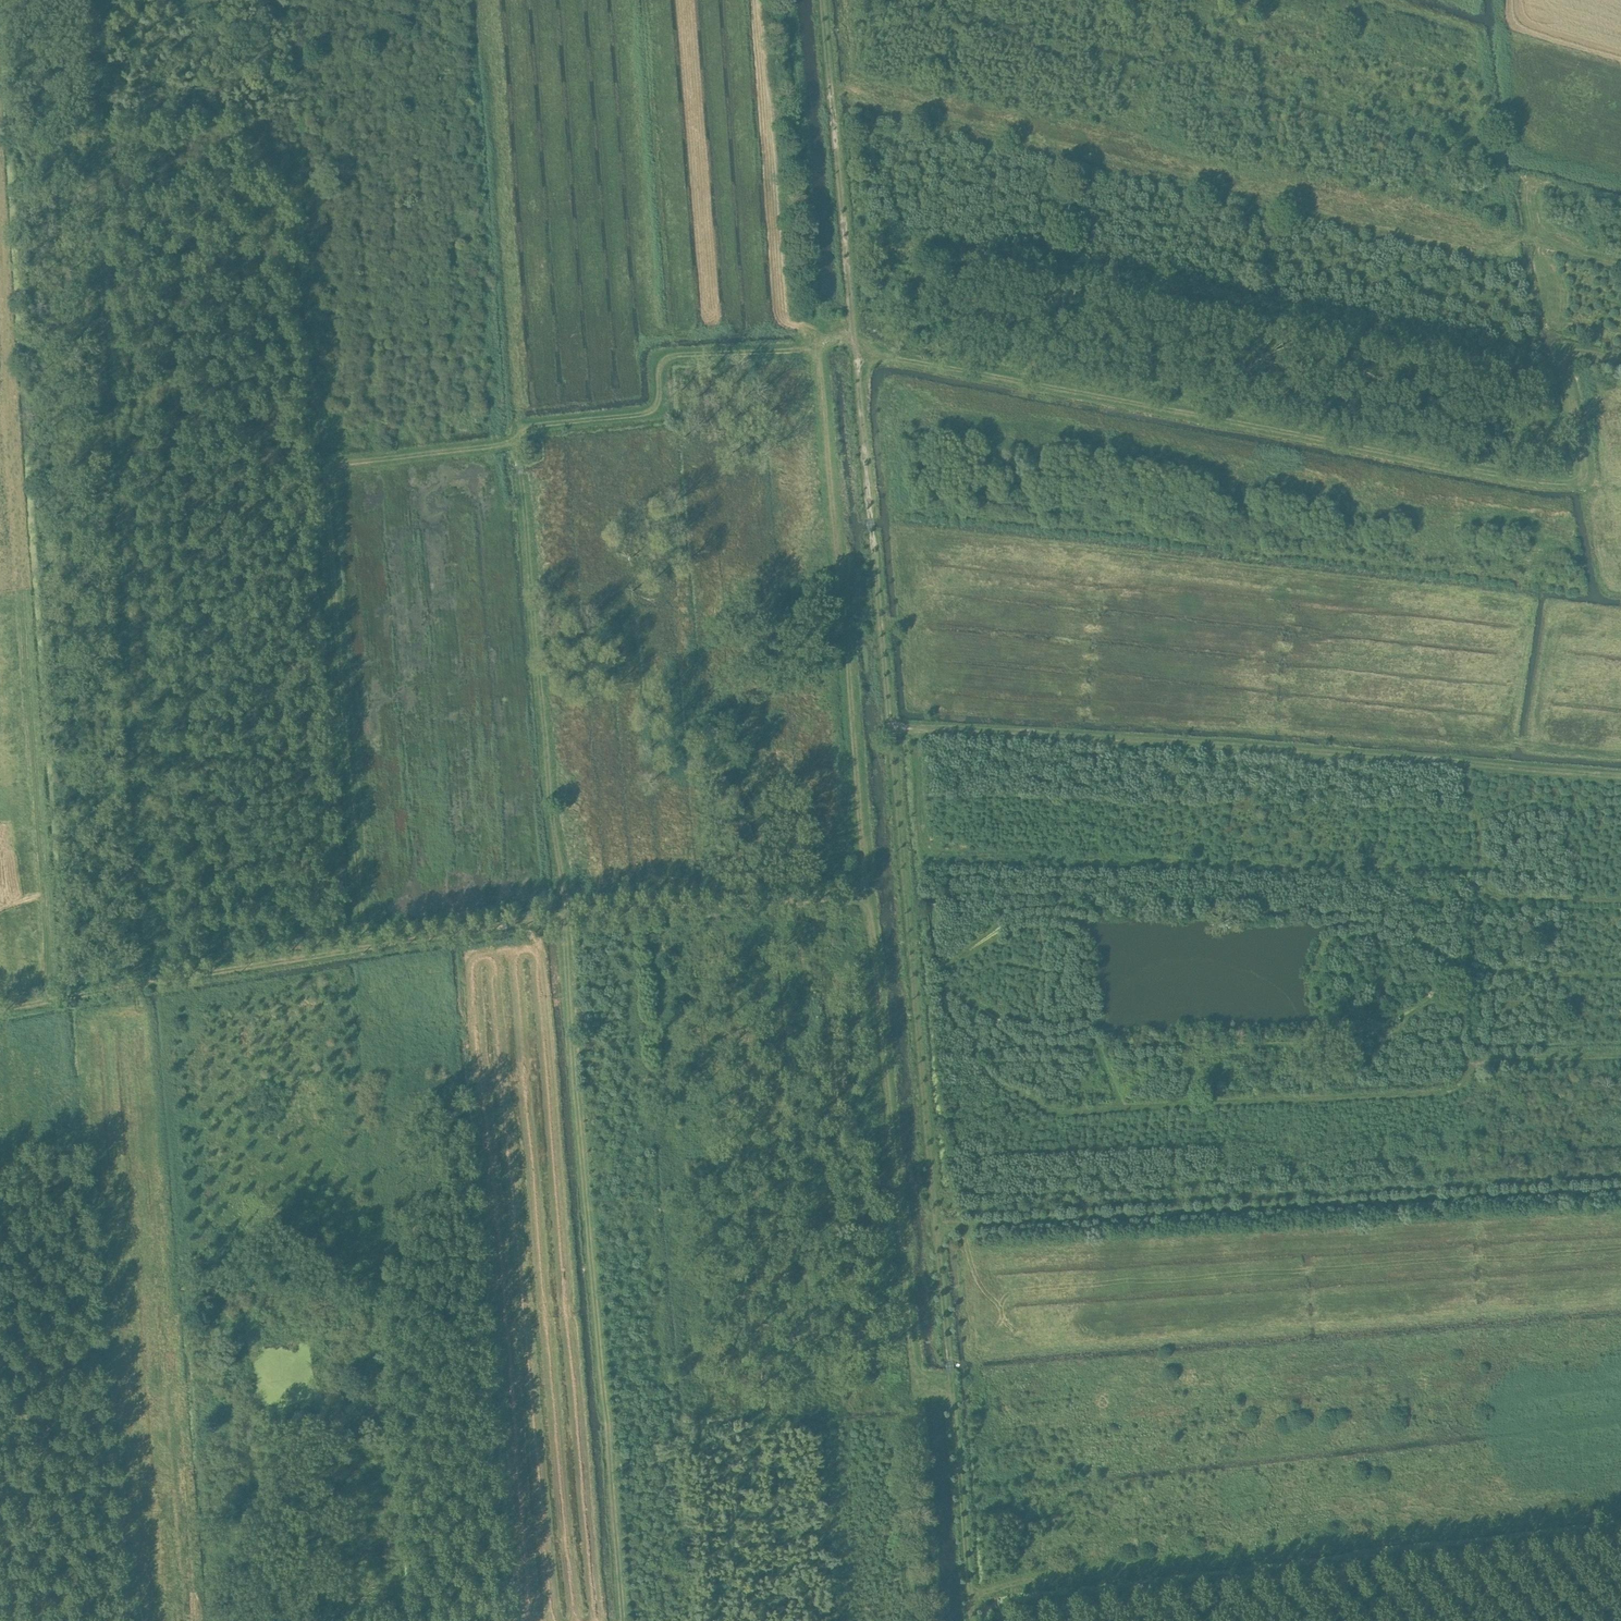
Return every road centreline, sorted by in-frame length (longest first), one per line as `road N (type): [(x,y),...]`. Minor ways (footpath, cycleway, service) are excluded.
road 1 (track): [(365,947),(329,468),(491,450),(537,424),(653,410),(660,401),(659,362),(667,355),(835,342),(1572,481),(1585,467),(1567,360),(1620,366)]
road 2 (track): [(972,1620),(821,0)]
road 3 (track): [(817,345),(933,1620)]
road 4 (track): [(865,898),(495,926),(0,1009)]
road 5 (track): [(829,89),(1496,239),(1549,240),(1620,259)]
road 6 (track): [(517,437),(571,917)]

